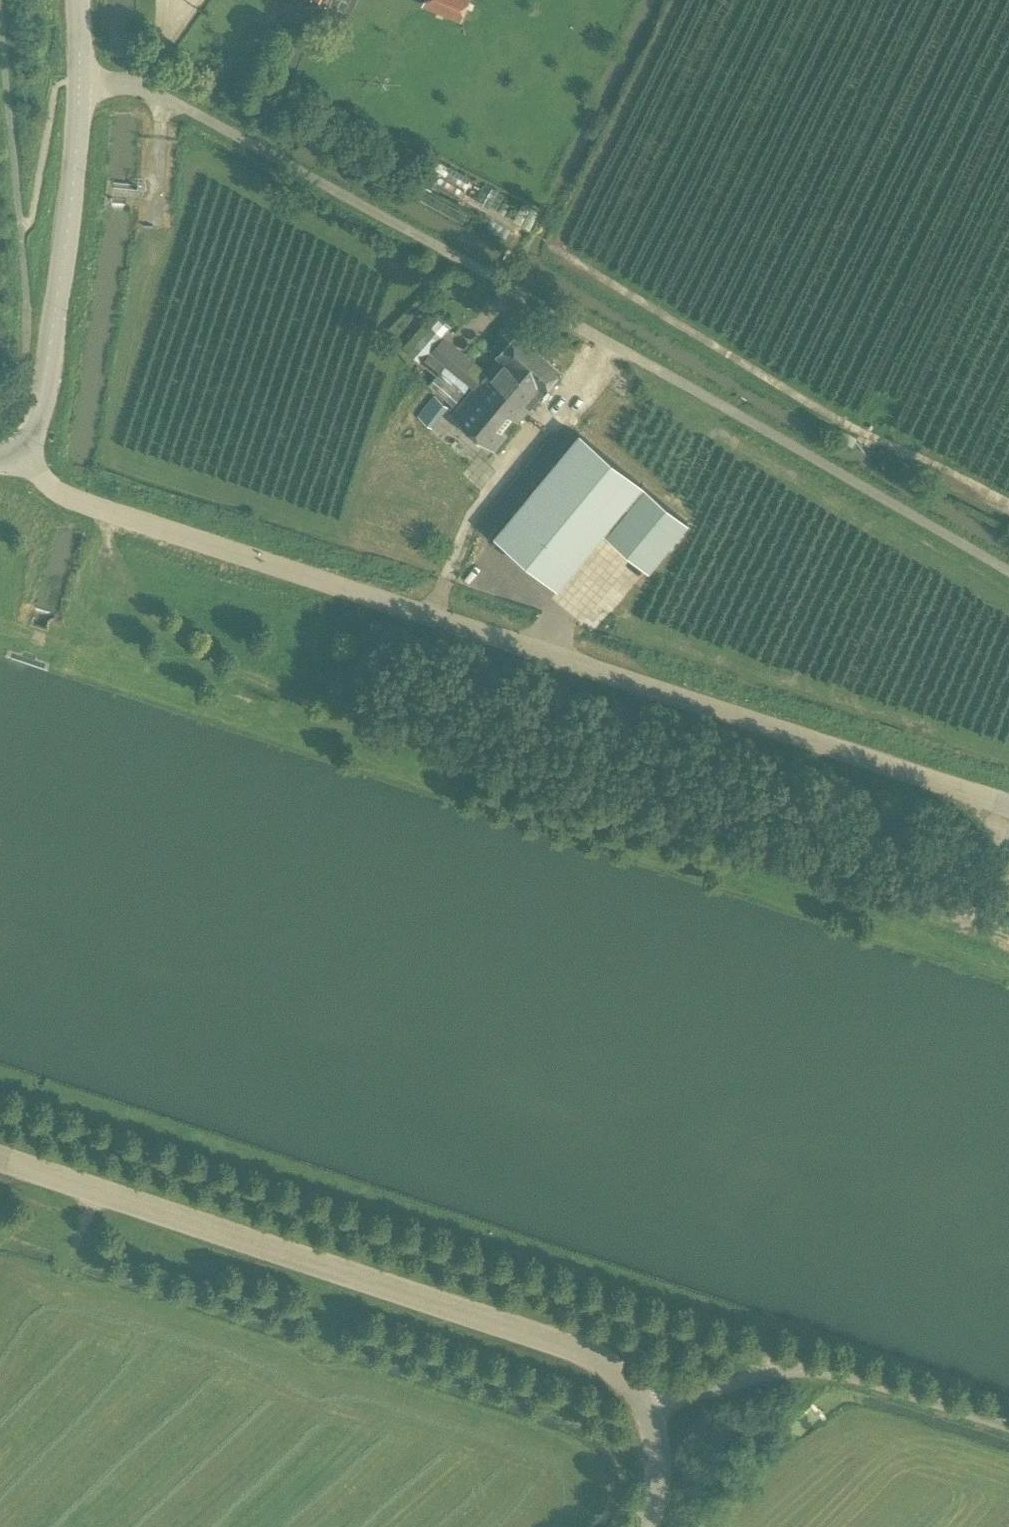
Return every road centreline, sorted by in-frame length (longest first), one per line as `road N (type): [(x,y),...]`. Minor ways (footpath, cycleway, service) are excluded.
road 1 (unclassified): [(1008,570),(192,111),(136,83),(79,82)]
road 2 (unclassified): [(1008,806),(67,497),(19,463)]
road 3 (track): [(110,511),(104,551),(122,595),(144,620),(184,650),(286,700),(964,925)]
road 4 (tertiary): [(651,1526),(654,1443),(636,1394),(611,1367),(0,1158)]
road 5 (unclassified): [(19,463),(34,434),(67,233),(79,82)]
road 6 (track): [(1008,1428),(825,1370),(751,1375),(643,1409)]
road 7 (track): [(1007,805),(964,925)]

